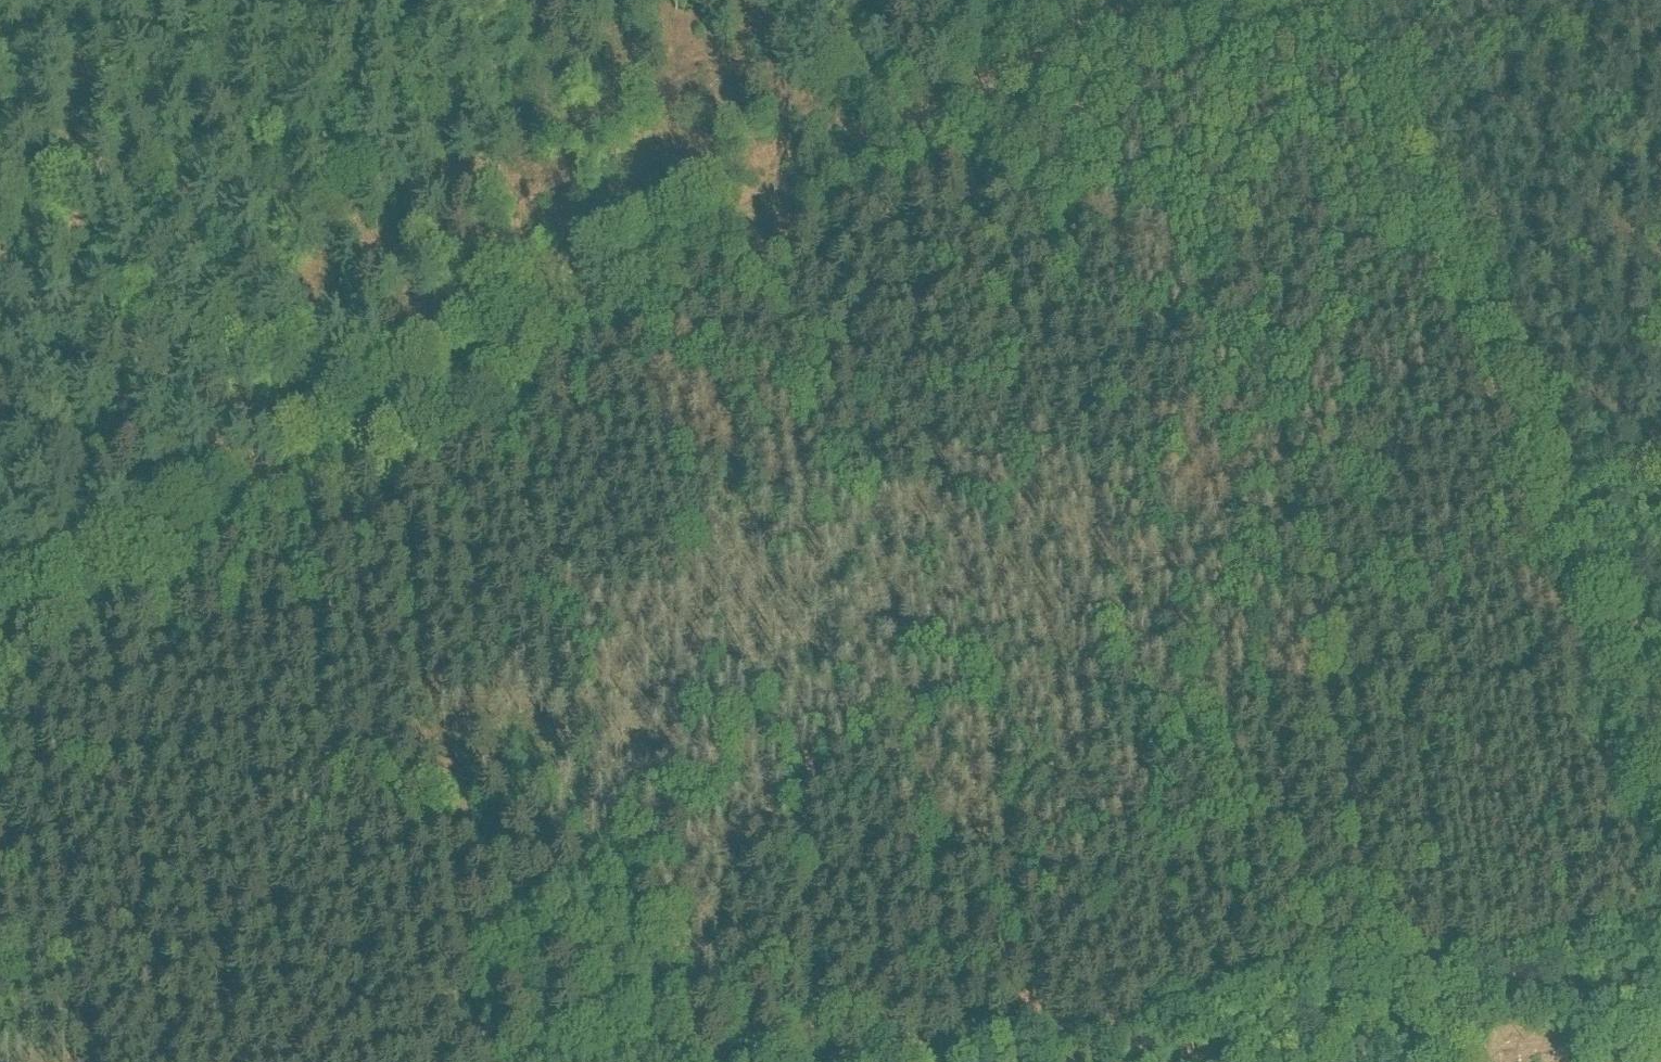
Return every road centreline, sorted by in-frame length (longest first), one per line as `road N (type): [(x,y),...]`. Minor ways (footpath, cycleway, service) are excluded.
road 1 (track): [(1066,60),(781,198),(622,287),(0,667)]
road 2 (track): [(1605,599),(1358,0)]
road 3 (track): [(1660,754),(1605,599)]
road 4 (track): [(1206,0),(1066,60)]

